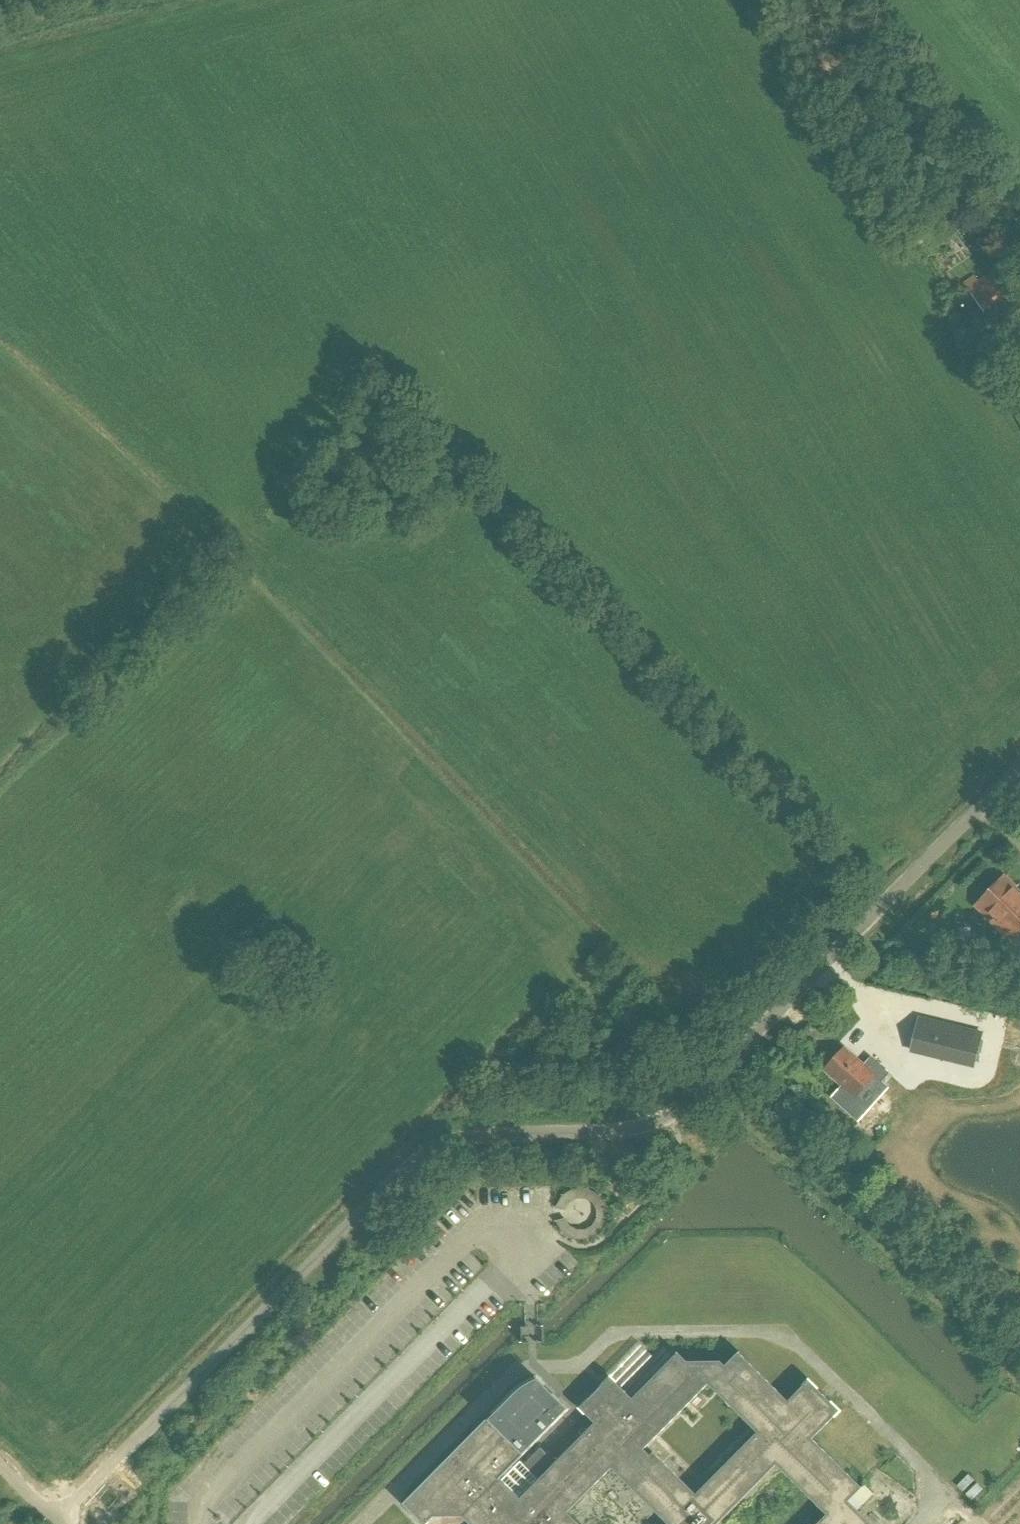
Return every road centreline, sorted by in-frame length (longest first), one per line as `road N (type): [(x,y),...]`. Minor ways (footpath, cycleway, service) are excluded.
road 1 (unclassified): [(59,1518),(437,1137),(615,1137),(657,1127),(704,1092),(1019,768)]

